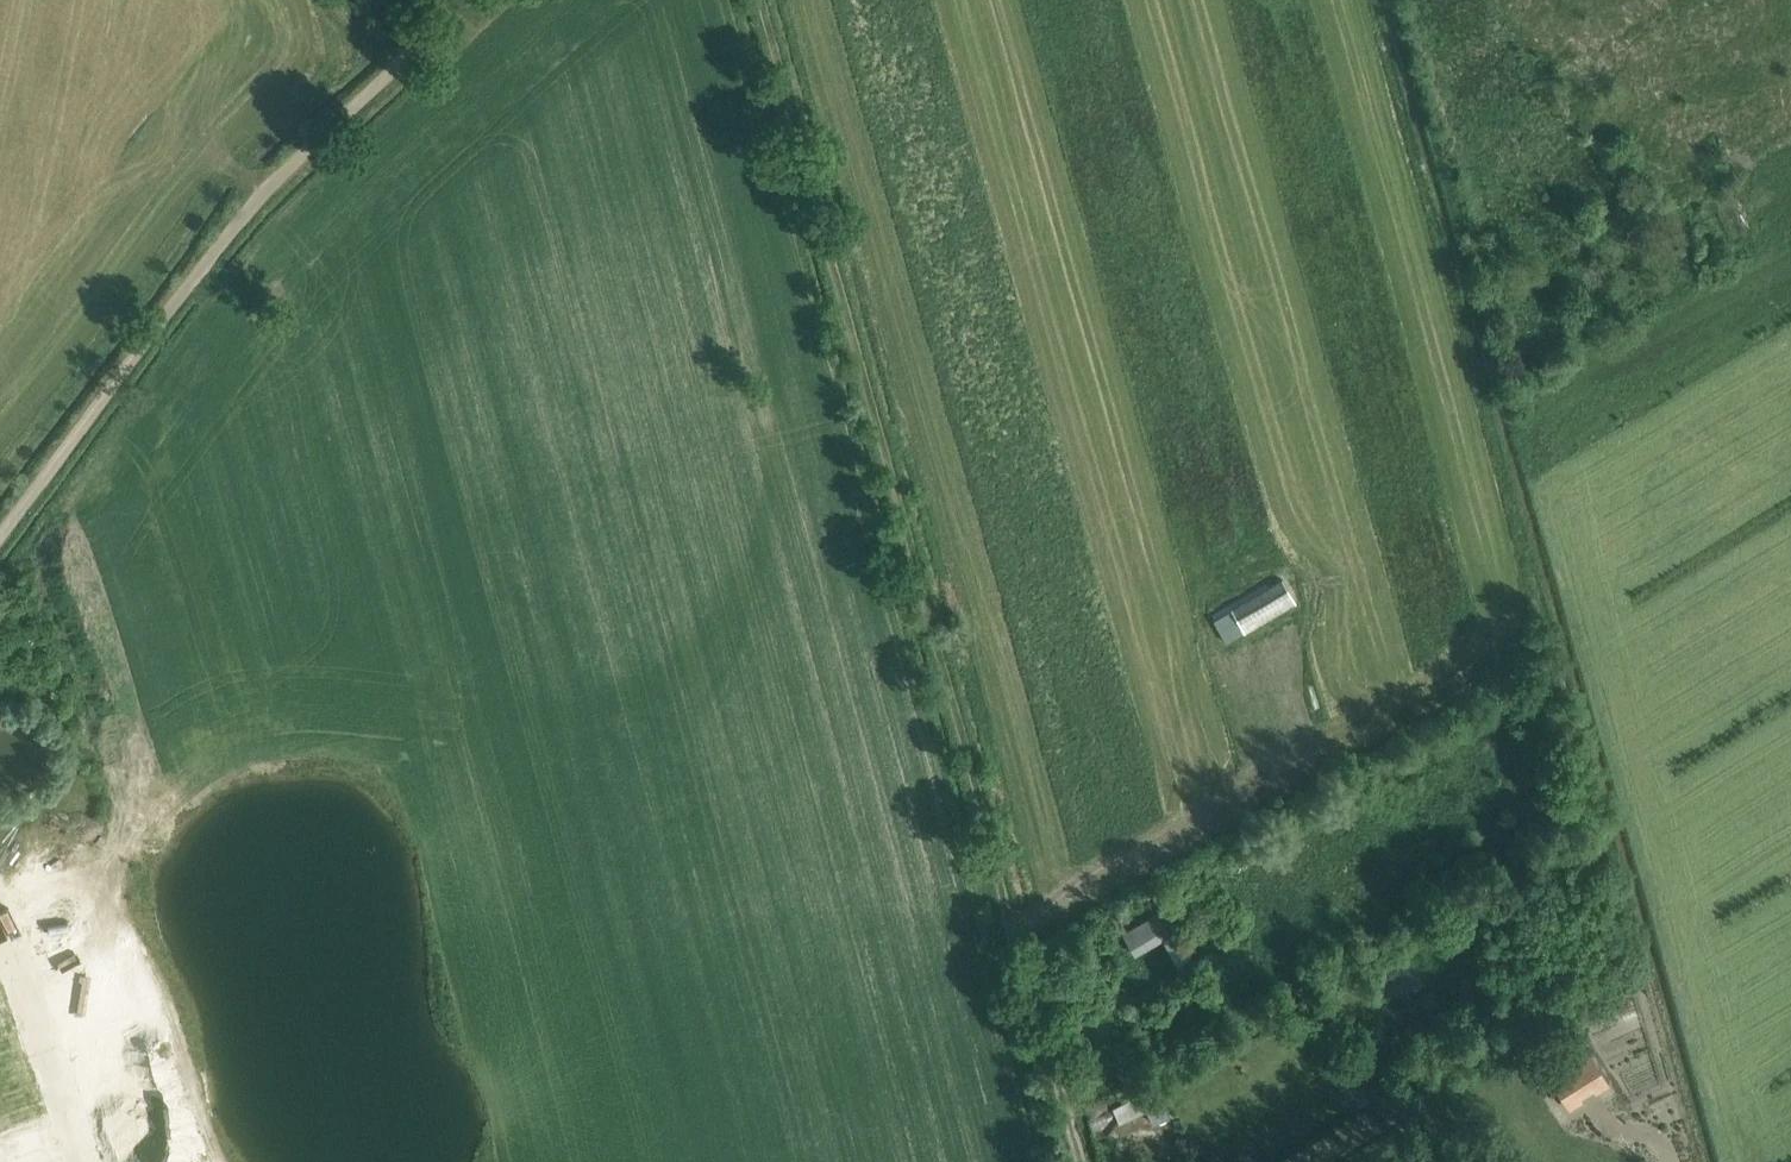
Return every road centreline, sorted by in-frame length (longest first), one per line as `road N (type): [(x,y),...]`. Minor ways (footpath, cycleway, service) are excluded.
road 1 (track): [(1077,1161),(762,0)]
road 2 (unclassified): [(0,535),(249,208),(469,0)]

